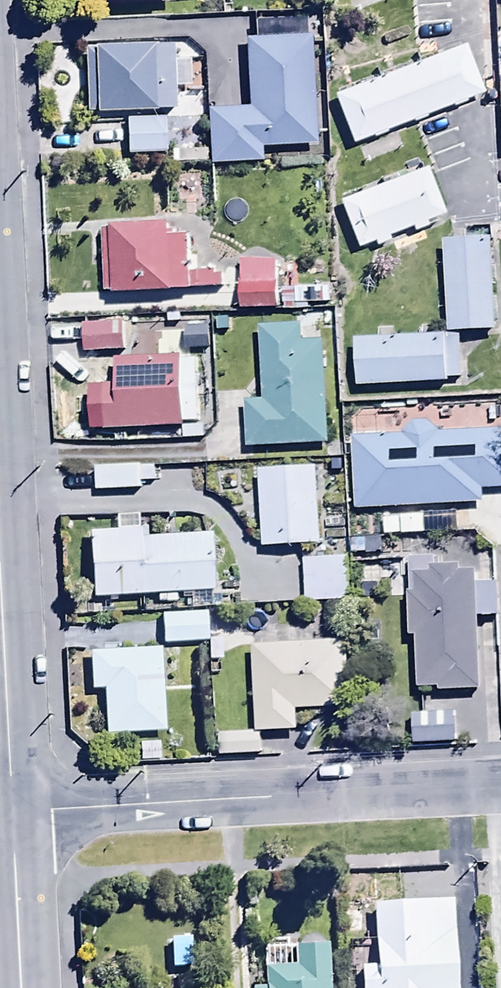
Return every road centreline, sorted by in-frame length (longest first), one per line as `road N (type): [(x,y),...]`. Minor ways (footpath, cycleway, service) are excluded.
road 1 (residential): [(500,788),(12,812)]
road 2 (tertiary): [(0,583),(12,812)]
road 3 (tertiary): [(12,812),(21,987)]

